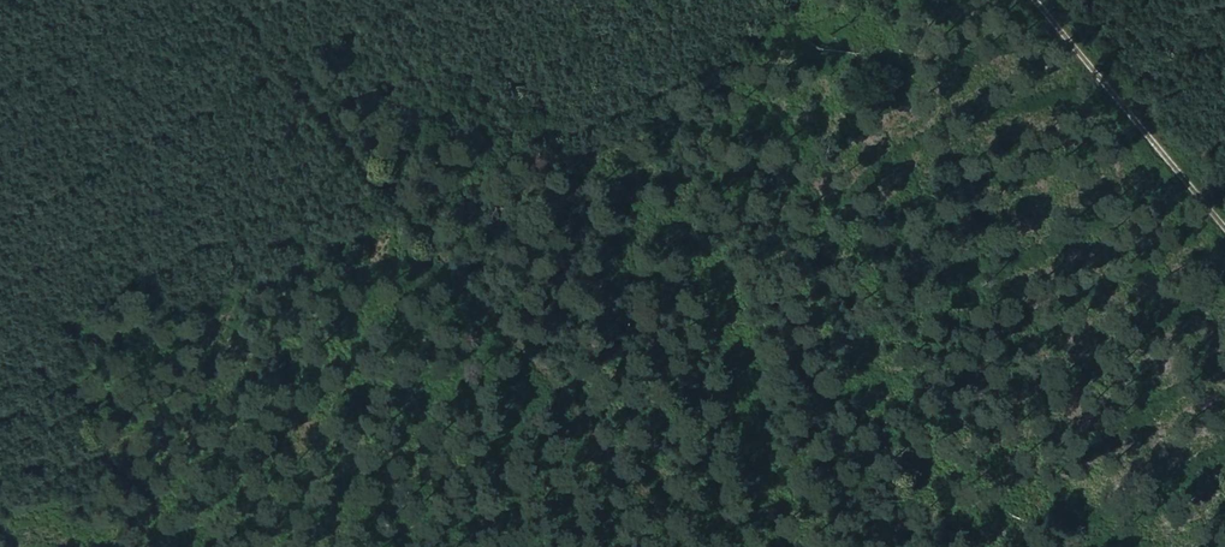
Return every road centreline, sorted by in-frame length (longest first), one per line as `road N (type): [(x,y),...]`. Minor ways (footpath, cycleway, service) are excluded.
road 1 (track): [(1026,0),(1224,236)]

